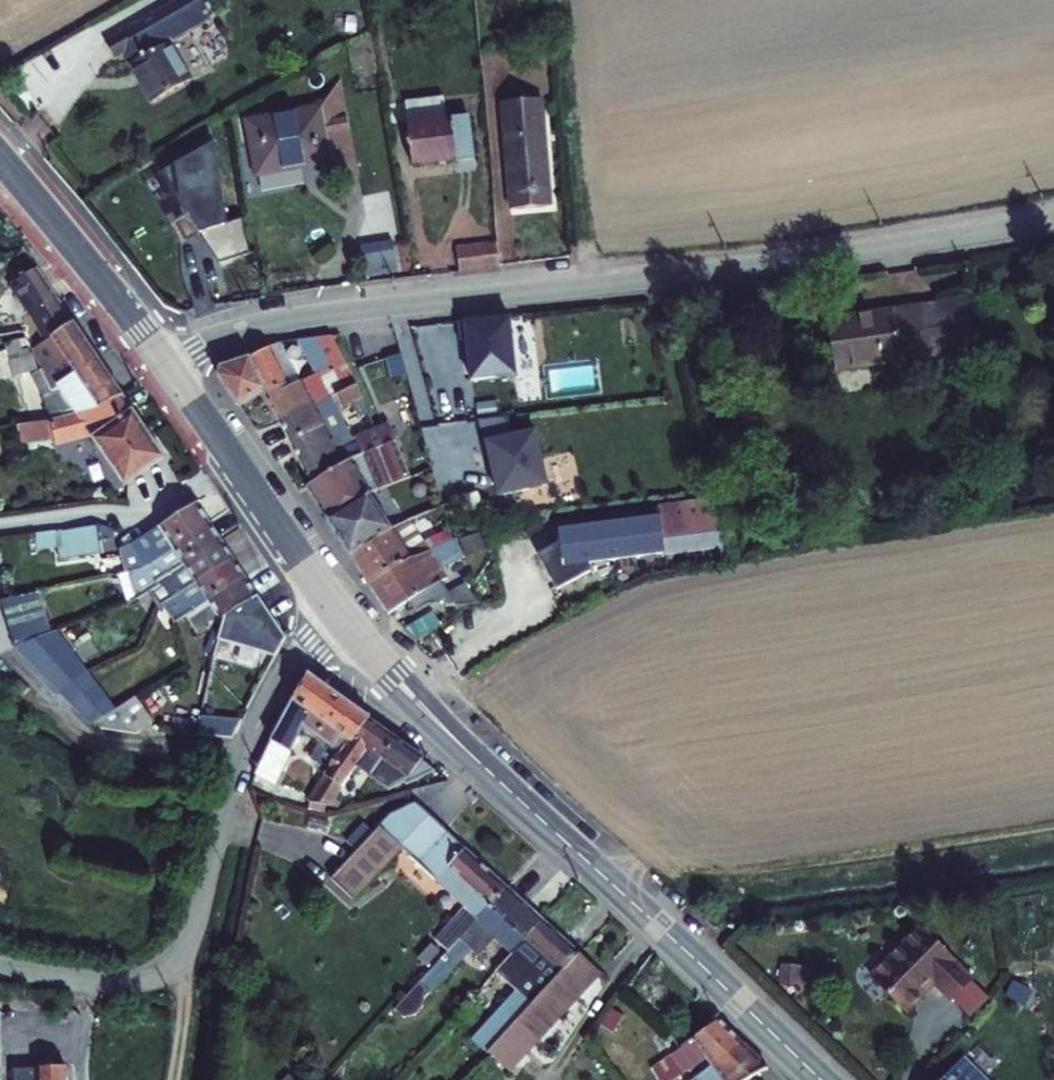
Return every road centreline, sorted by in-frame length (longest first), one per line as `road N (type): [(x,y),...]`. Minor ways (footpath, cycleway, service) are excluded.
road 1 (residential): [(1053,221),(764,265),(307,317),(242,332),(161,364)]
road 2 (residential): [(339,613),(312,641),(245,763),(188,941),(166,970),(115,984),(0,965)]
road 3 (secondary): [(672,936),(426,711),(339,613)]
road 4 (secondary): [(339,613),(161,364)]
road 5 (secondary): [(161,364),(0,159)]
road 6 (secondary): [(672,936),(820,1079)]

